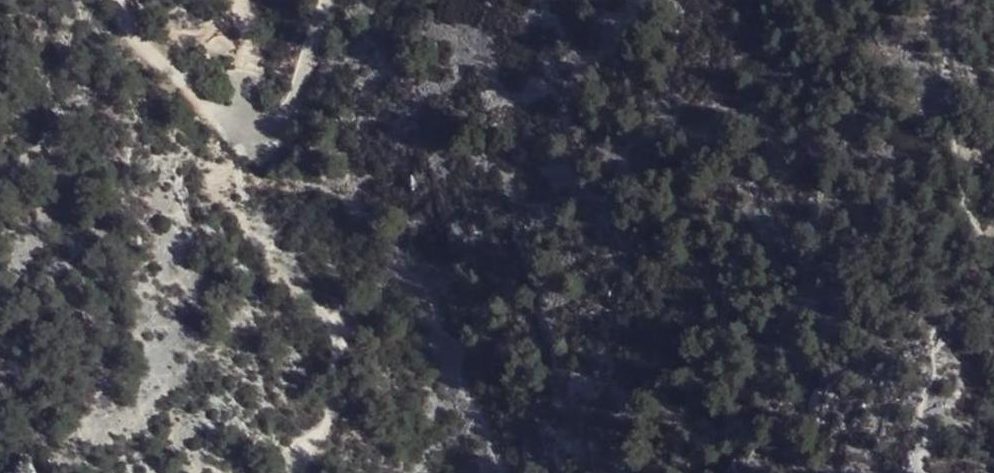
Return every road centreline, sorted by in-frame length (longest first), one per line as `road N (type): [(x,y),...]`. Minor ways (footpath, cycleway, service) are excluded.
road 1 (track): [(116,0),(123,26),(256,136)]
road 2 (track): [(256,136),(287,119),(326,0)]
road 3 (track): [(238,0),(256,136)]

